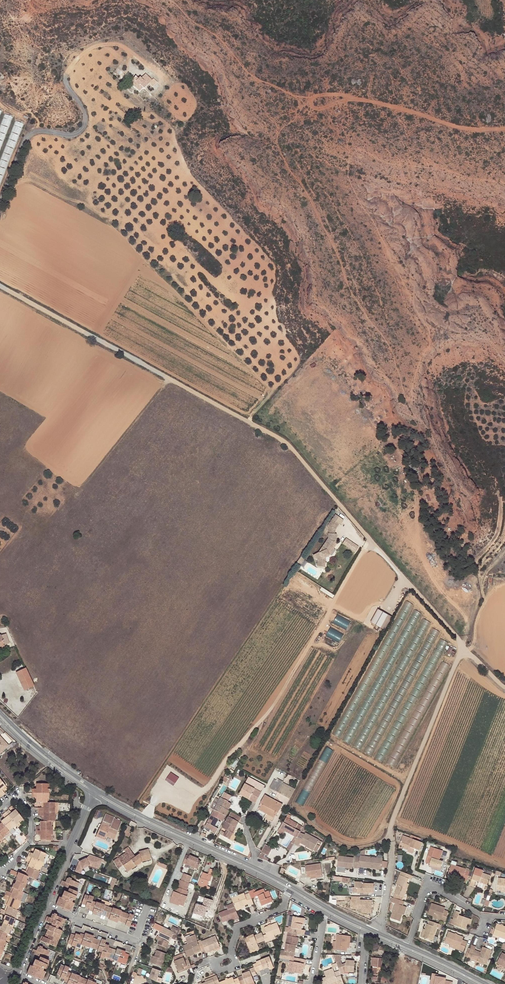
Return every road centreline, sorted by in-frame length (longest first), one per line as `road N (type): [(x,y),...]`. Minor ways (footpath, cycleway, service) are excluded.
road 1 (track): [(0,285),(285,441),(504,686)]
road 2 (track): [(465,649),(390,836),(345,847),(309,823)]
road 3 (track): [(504,130),(469,131),(337,94),(314,96),(312,104),(319,110),(340,101)]
road 4 (residential): [(46,906),(135,940),(147,909)]
road 5 (residential): [(406,948),(426,889),(484,917)]
road 6 (residential): [(46,906),(94,792)]
road 7 (tertiary): [(0,716),(94,792)]

